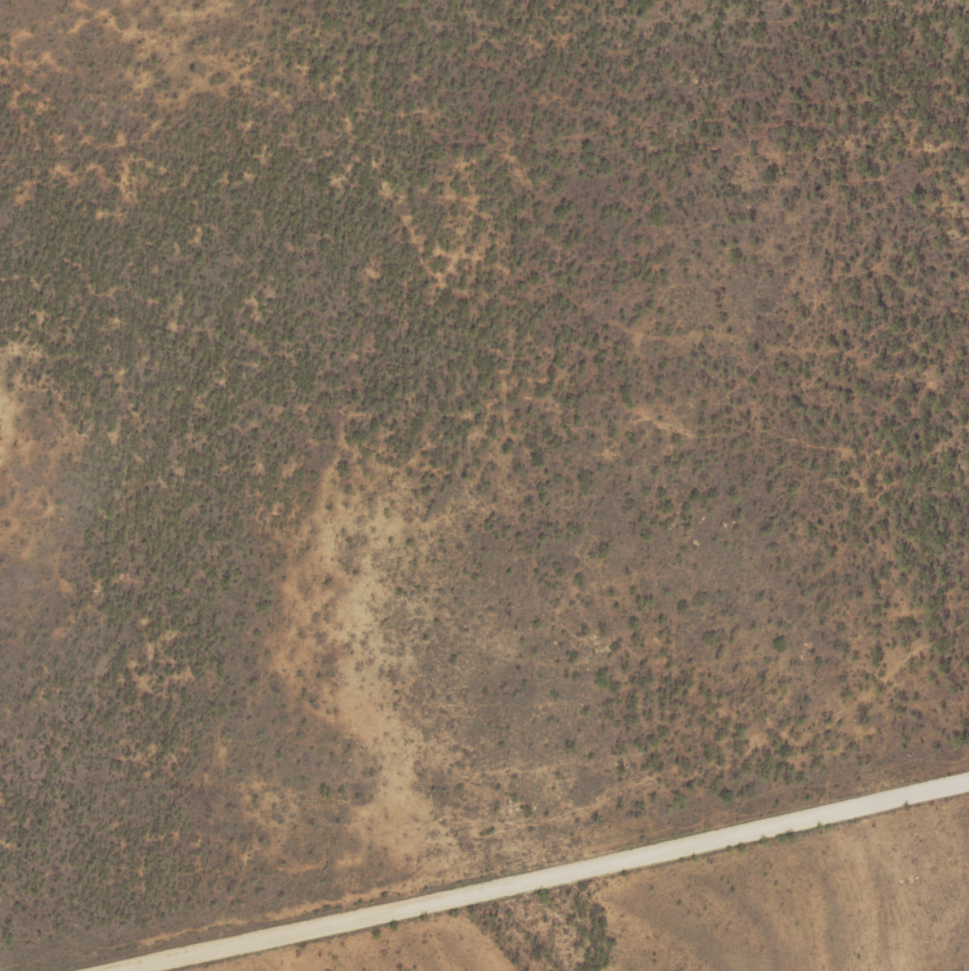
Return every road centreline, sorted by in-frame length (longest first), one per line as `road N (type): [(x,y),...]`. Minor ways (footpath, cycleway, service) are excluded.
road 1 (residential): [(114,970),(968,780)]

